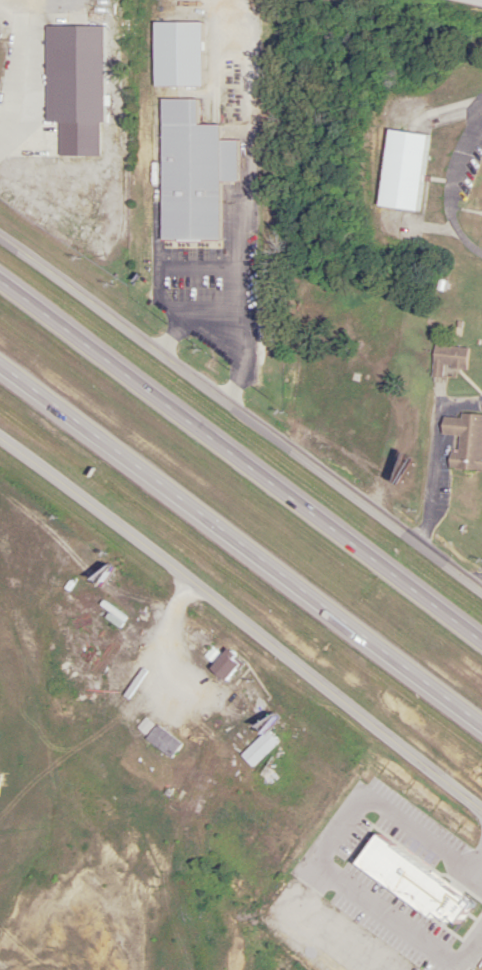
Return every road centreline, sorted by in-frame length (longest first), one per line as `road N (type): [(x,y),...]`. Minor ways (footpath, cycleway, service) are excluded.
road 1 (residential): [(0,436),(481,811)]
road 2 (trunk): [(481,645),(0,279)]
road 3 (residential): [(0,235),(481,596)]
road 4 (trunk): [(0,367),(481,728)]

